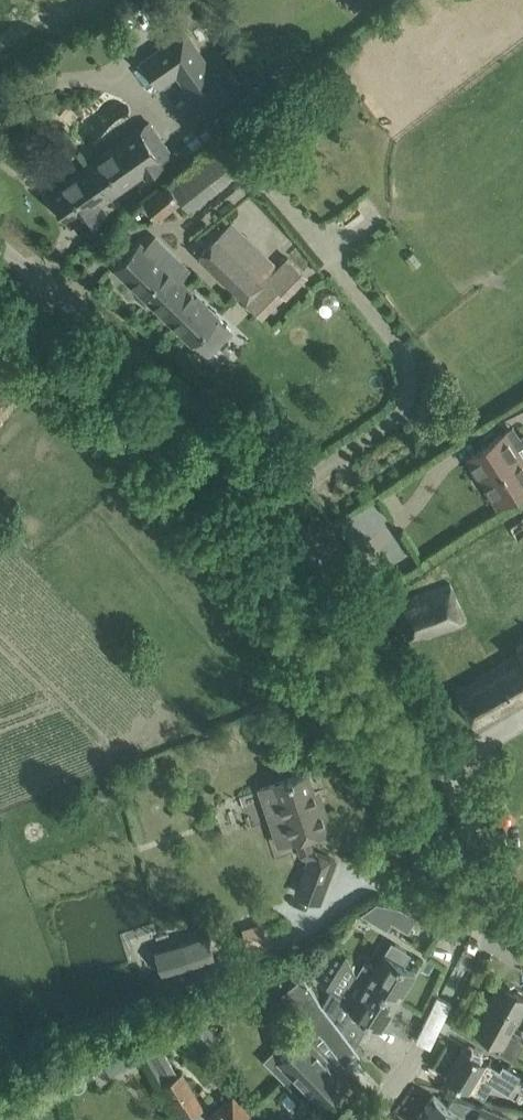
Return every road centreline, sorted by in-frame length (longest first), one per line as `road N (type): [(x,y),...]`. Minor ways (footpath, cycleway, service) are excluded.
road 1 (residential): [(364,1119),(404,1074),(463,961),(476,910),(476,861),(456,791),(303,540),(210,429),(0,247)]

